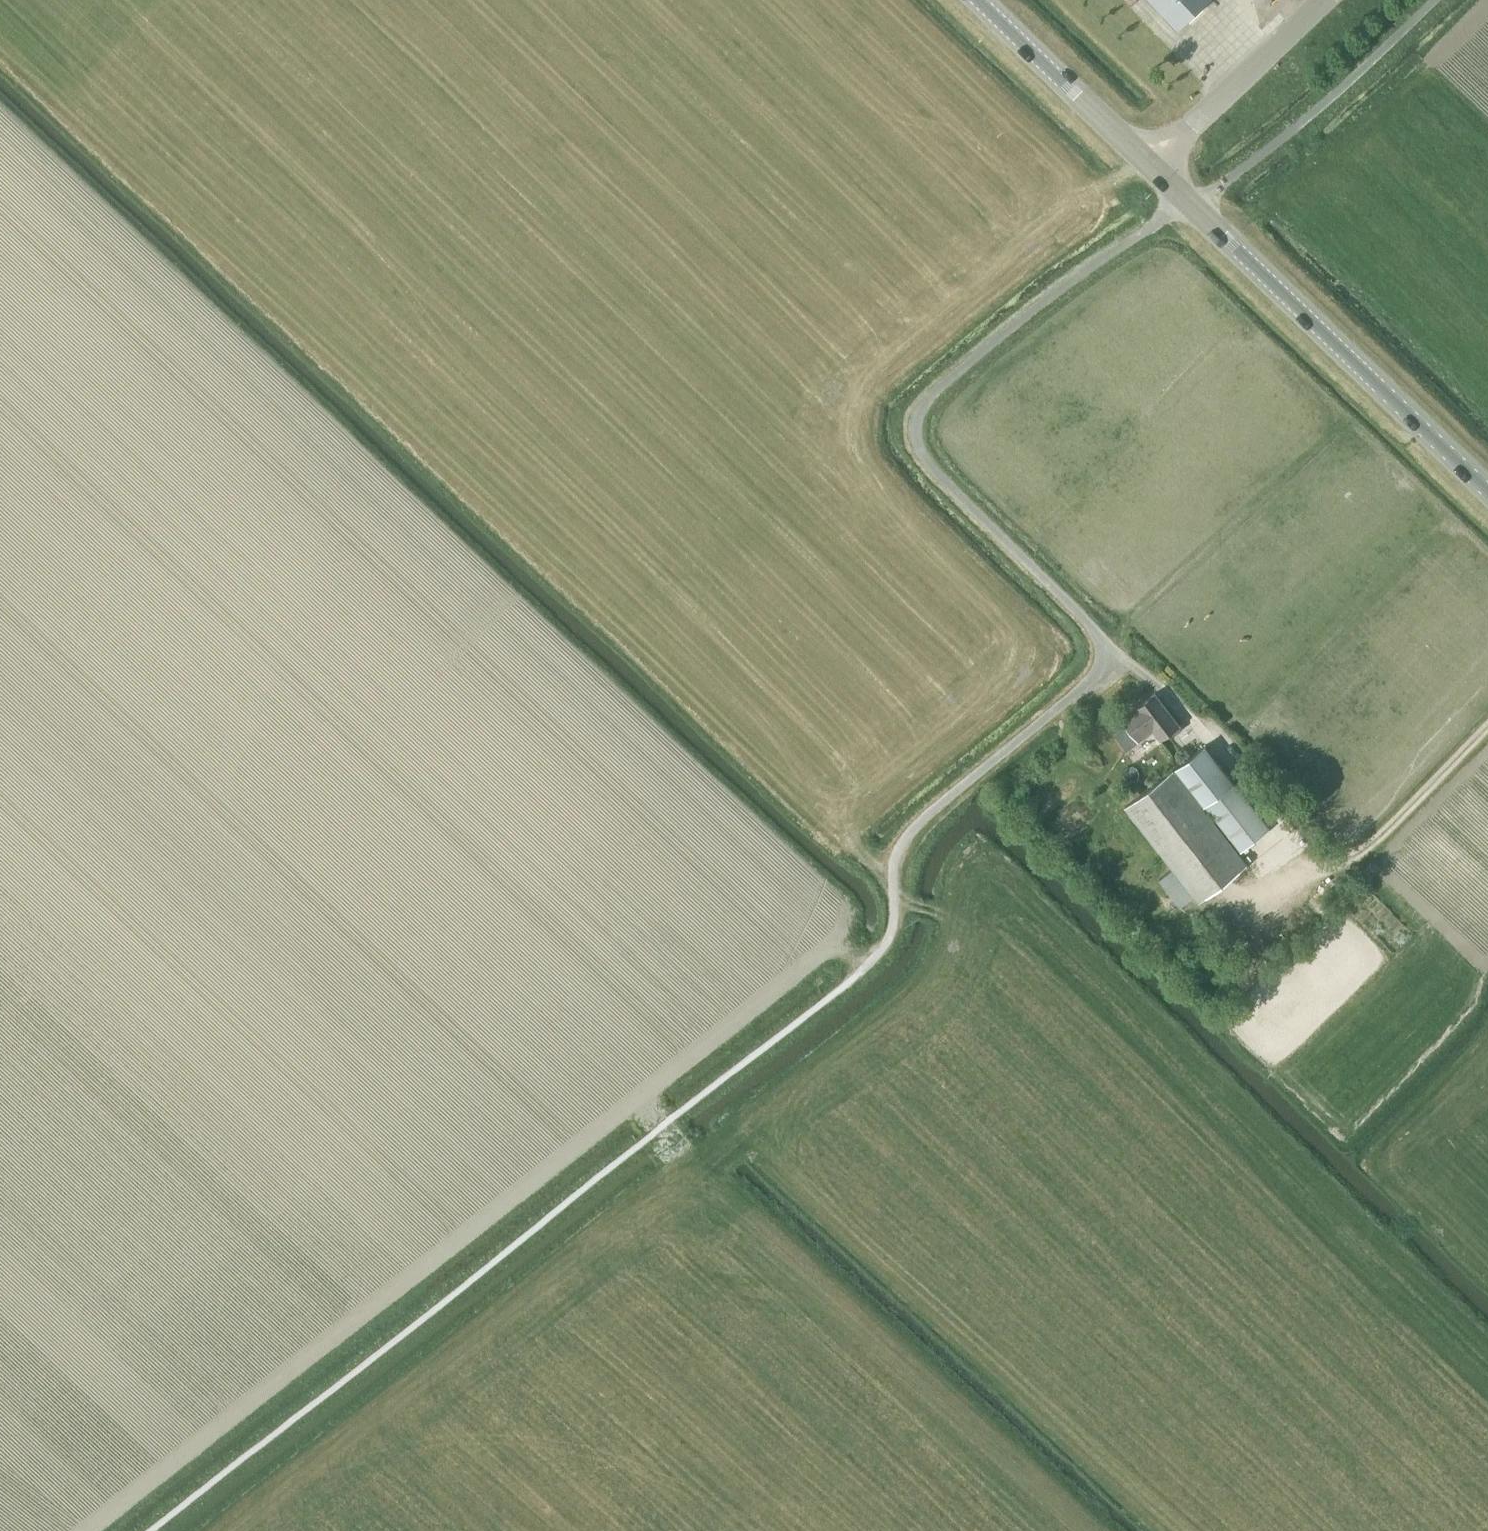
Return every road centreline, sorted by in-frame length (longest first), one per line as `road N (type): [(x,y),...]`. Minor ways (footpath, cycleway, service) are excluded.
road 1 (secondary): [(1487,490),(1154,166)]
road 2 (secondary): [(1154,166),(981,0)]
road 3 (unclassified): [(1154,166),(1323,0)]

